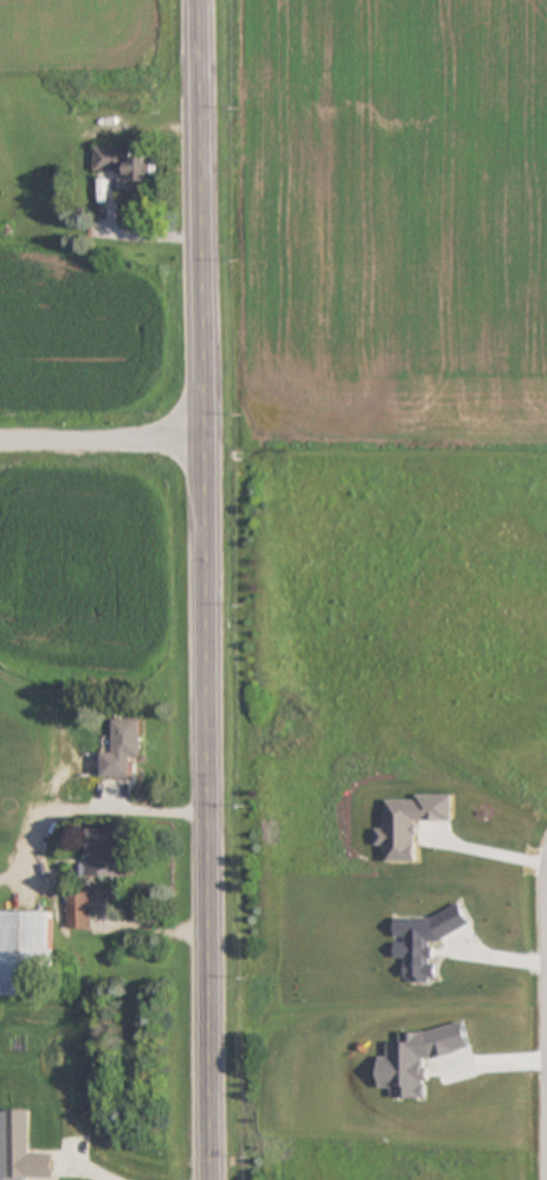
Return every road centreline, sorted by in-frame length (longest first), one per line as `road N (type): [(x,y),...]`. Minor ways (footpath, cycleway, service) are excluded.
road 1 (secondary): [(212,1179),(201,0)]
road 2 (residential): [(202,434),(0,433)]
road 3 (residential): [(546,1014),(546,855)]

